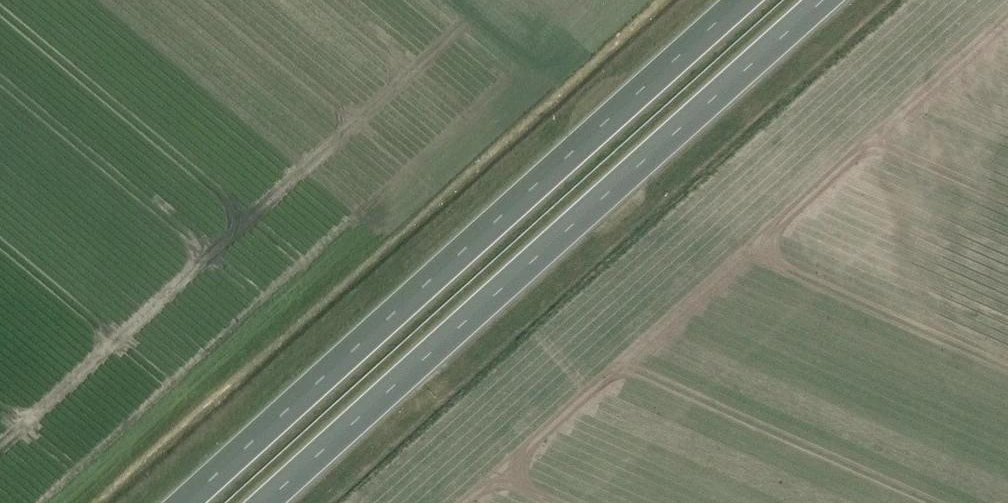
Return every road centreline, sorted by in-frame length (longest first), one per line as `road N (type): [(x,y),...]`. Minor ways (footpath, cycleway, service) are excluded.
road 1 (trunk): [(260,502),(824,0)]
road 2 (trunk): [(748,0),(187,502)]

